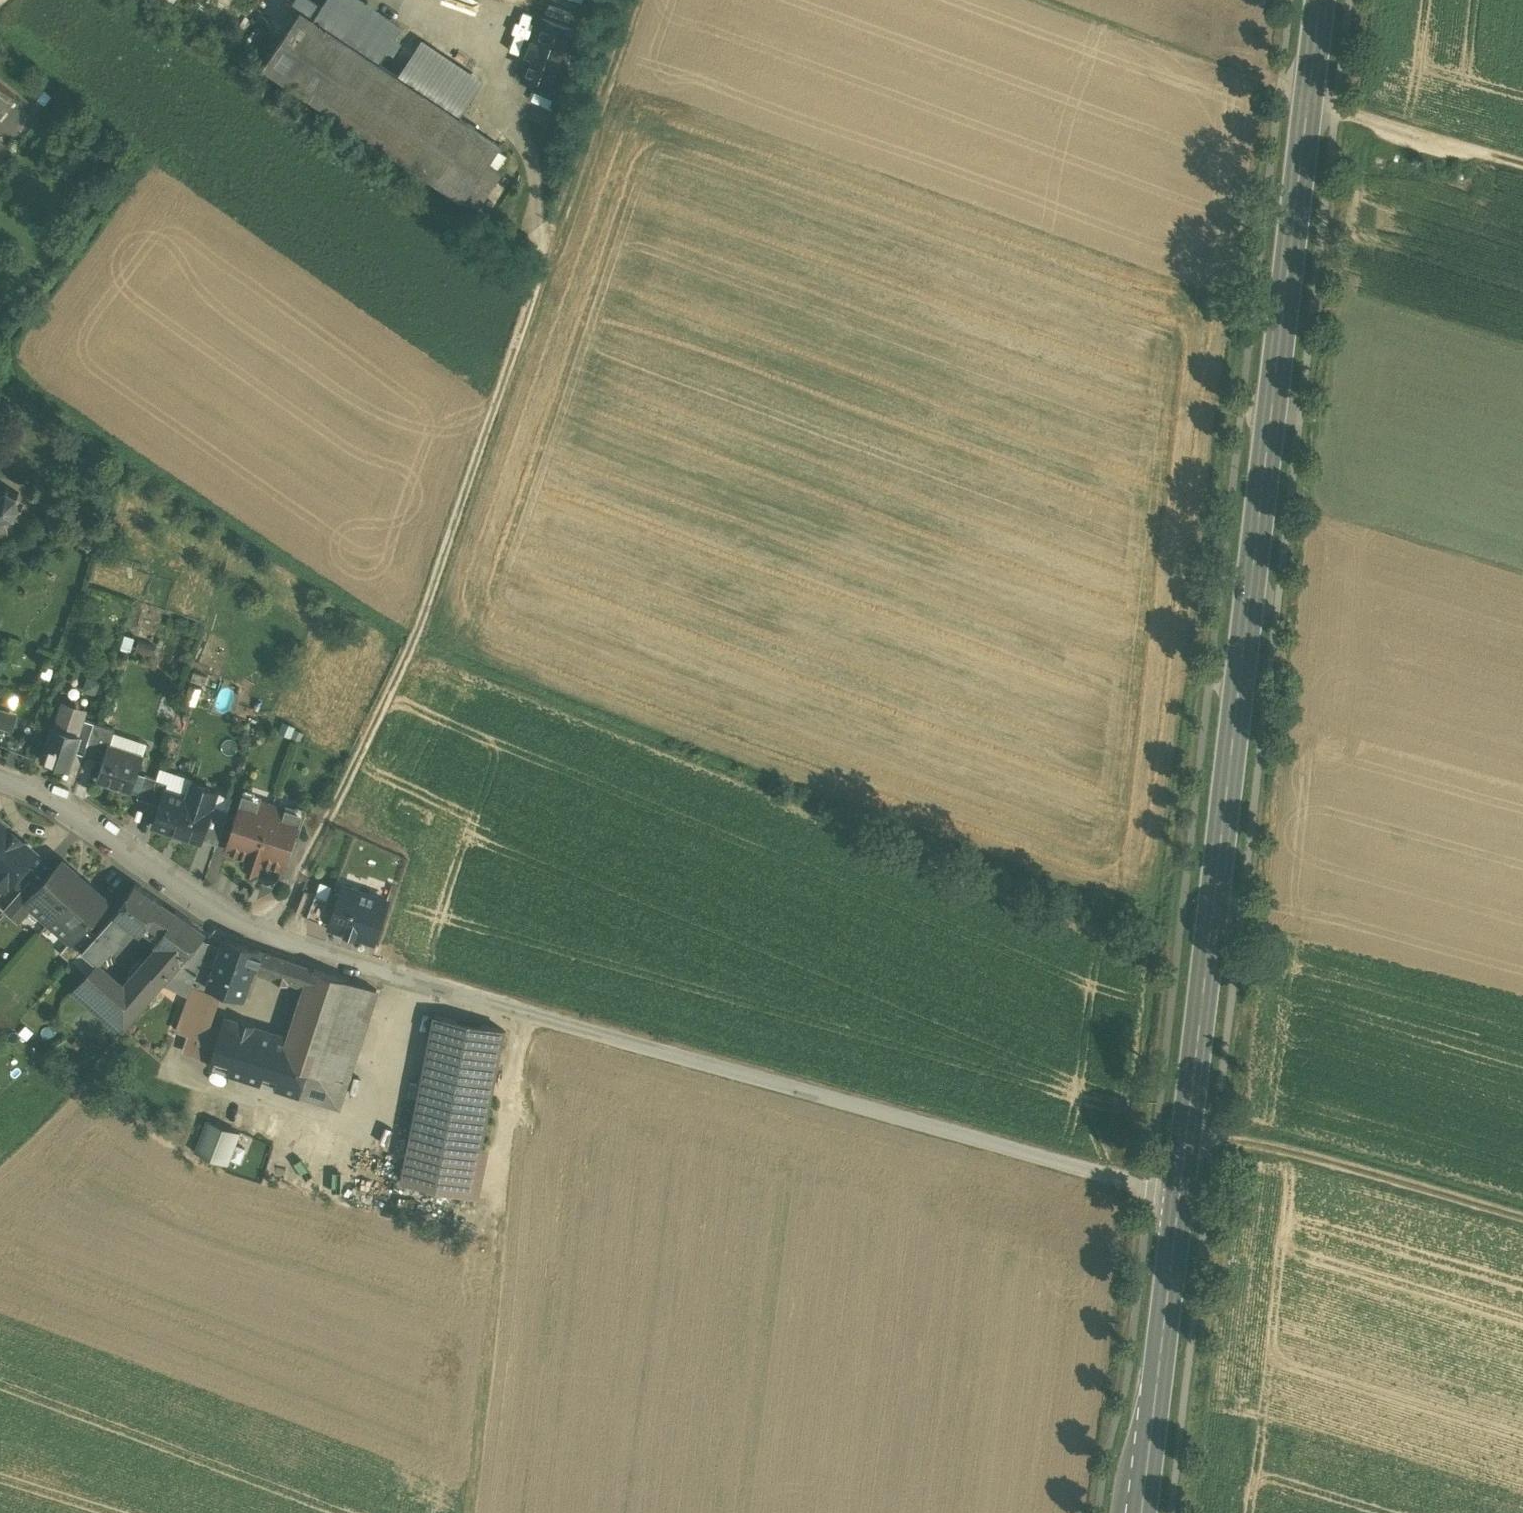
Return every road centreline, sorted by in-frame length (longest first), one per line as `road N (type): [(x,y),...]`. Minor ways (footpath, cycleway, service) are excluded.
road 1 (primary): [(1180,1189),(1320,0)]
road 2 (track): [(268,933),(411,652),(529,293)]
road 3 (unclassified): [(526,1011),(1180,1189)]
road 4 (residential): [(0,779),(38,792),(268,933),(526,1011)]
road 5 (track): [(529,293),(553,232),(542,157),(473,47),(389,0)]
road 6 (track): [(1522,1218),(1289,1150),(1186,1136)]
road 7 (primary): [(1142,1512),(1180,1189)]
road 8 (track): [(529,293),(582,205),(649,0)]
road 9 (track): [(468,1512),(501,1223)]
road 10 (track): [(1308,98),(1038,0)]
road 11 (track): [(1308,98),(1522,169)]
road 12 (track): [(526,1011),(501,1223)]

